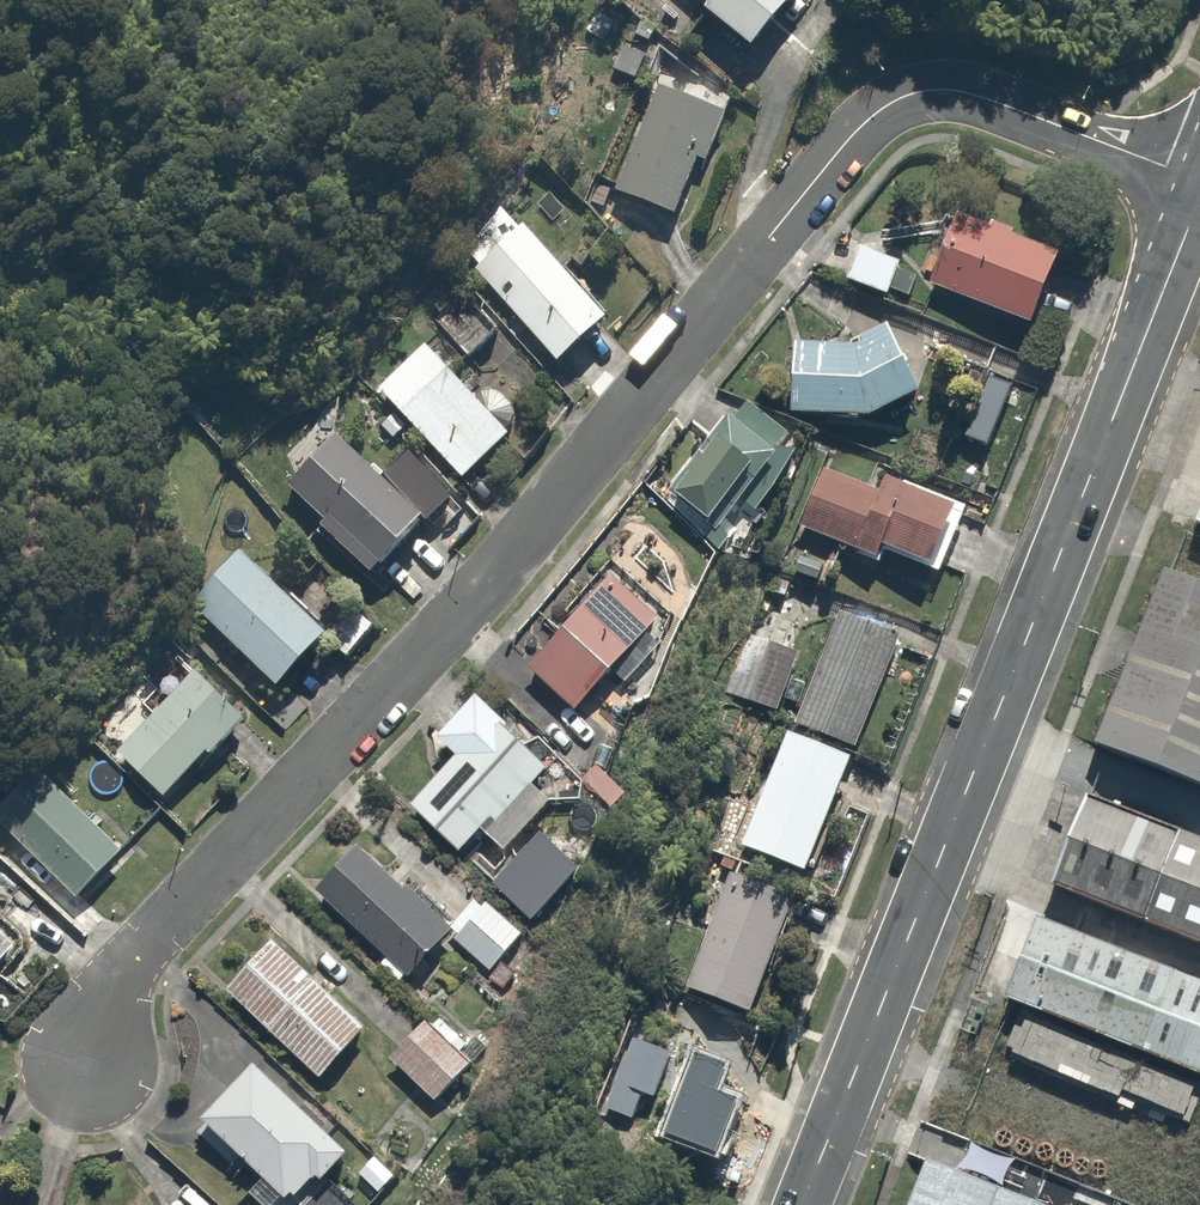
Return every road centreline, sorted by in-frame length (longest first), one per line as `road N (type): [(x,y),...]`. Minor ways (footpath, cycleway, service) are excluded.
road 1 (residential): [(1199,178),(965,91),(909,93),(879,108),(230,861),(124,973),(39,1204)]
road 2 (residential): [(1199,197),(803,1204)]

